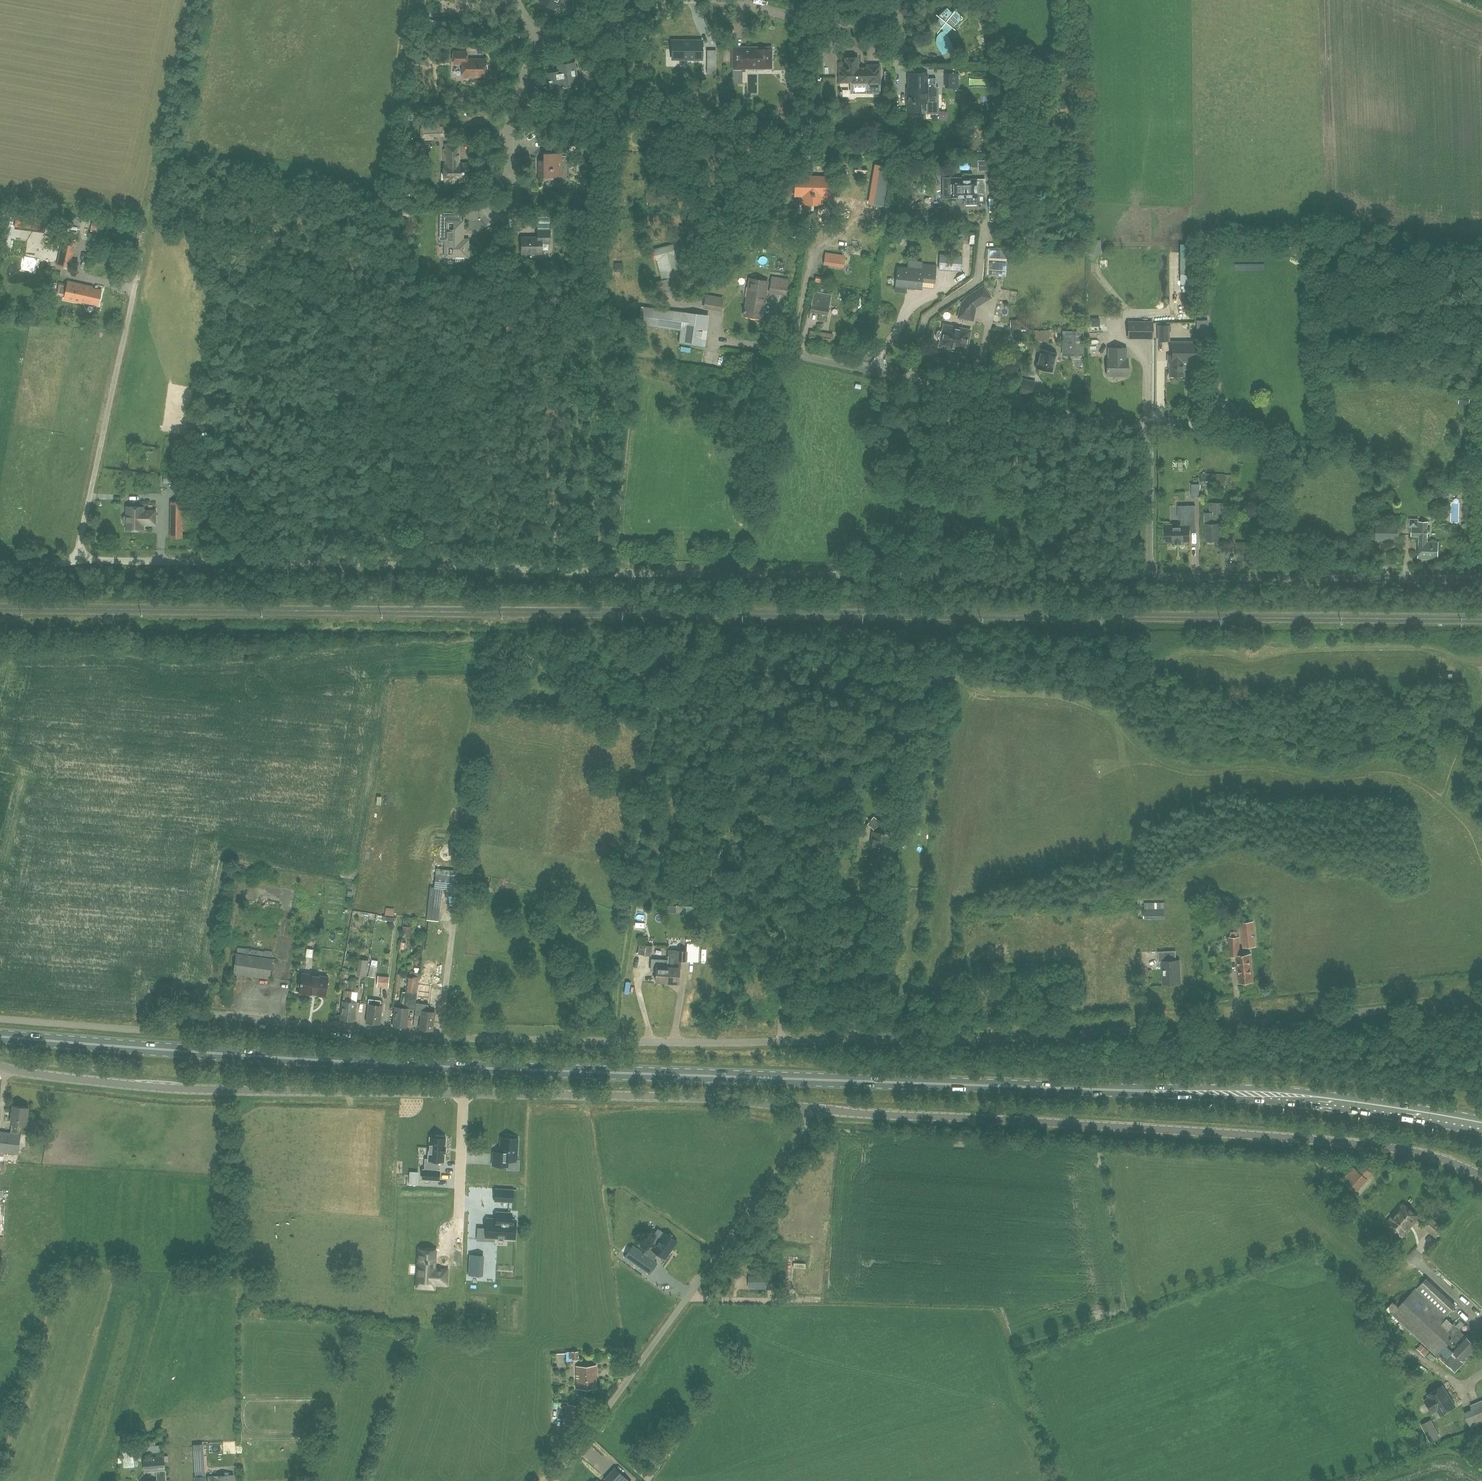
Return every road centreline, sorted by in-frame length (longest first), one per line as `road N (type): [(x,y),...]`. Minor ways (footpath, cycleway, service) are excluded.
road 1 (primary): [(1481,1126),(1262,1095),(510,1069),(0,1036)]
road 2 (unclassified): [(149,1031),(196,1012),(421,1037),(657,1044),(1020,1038),(1481,998)]
road 3 (track): [(1173,659),(1125,635),(677,626),(611,1043)]
road 4 (unclassified): [(606,573),(78,560),(143,254)]
road 5 (unclassified): [(816,1109),(672,1097),(166,1089),(0,1068)]
road 6 (unclassified): [(1481,1177),(1422,1154),(1326,1141),(816,1109)]
road 7 (unclassified): [(606,573),(1151,577)]
road 8 (residential): [(1151,577),(1147,437),(786,353)]
road 9 (unclassified): [(555,1480),(816,1109)]
road 10 (unclassified): [(1151,577),(1481,579)]
road 11 (track): [(1173,659),(1201,651),(1251,659),(1294,649),(1427,647),(1481,662)]
road 12 (unclassified): [(149,1031),(0,1018)]

